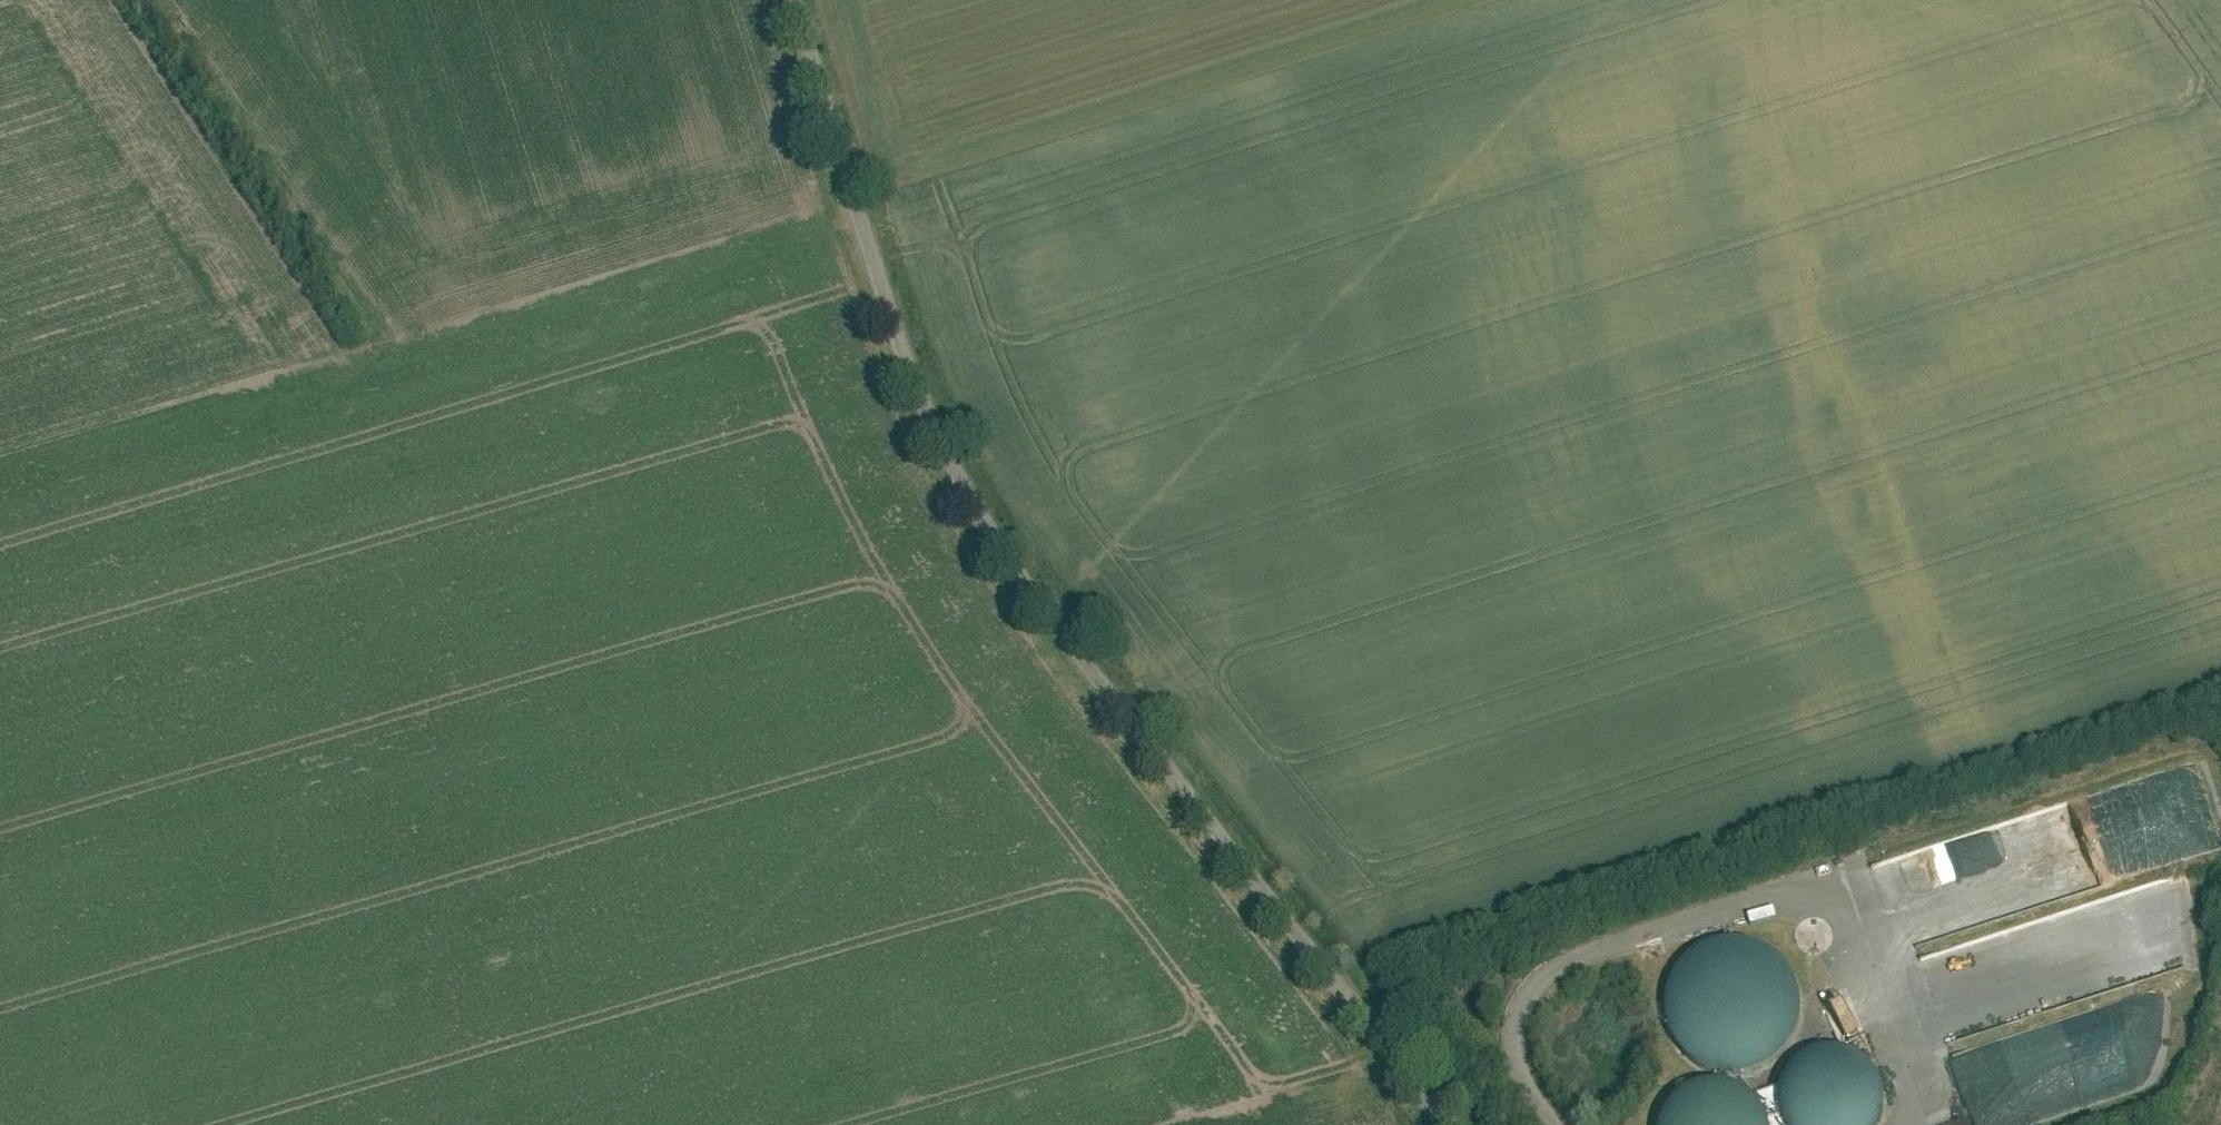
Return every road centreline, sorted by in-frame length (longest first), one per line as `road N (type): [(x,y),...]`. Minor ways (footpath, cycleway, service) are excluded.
road 1 (unclassified): [(782,0),(877,314),(922,427),(985,539),(1438,1124)]

